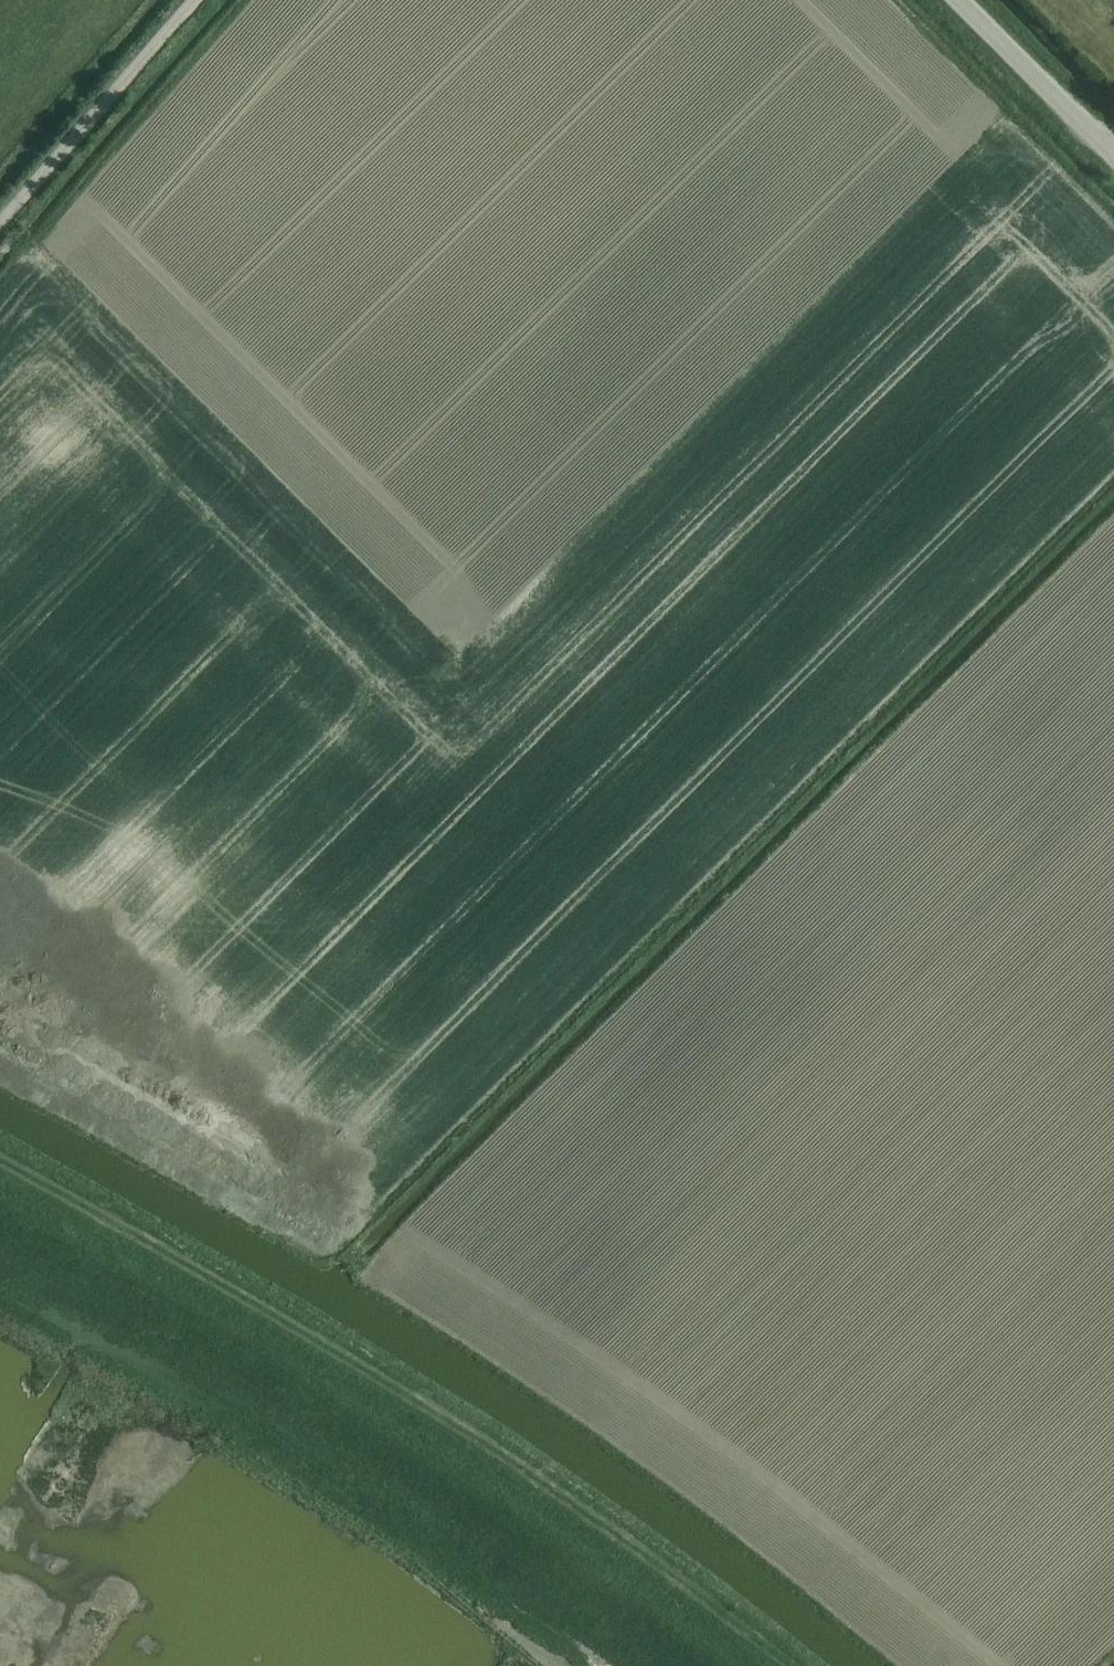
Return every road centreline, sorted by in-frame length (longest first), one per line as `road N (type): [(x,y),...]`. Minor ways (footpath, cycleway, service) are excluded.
road 1 (unclassified): [(0,226),(198,0)]
road 2 (unclassified): [(1113,163),(951,0)]

